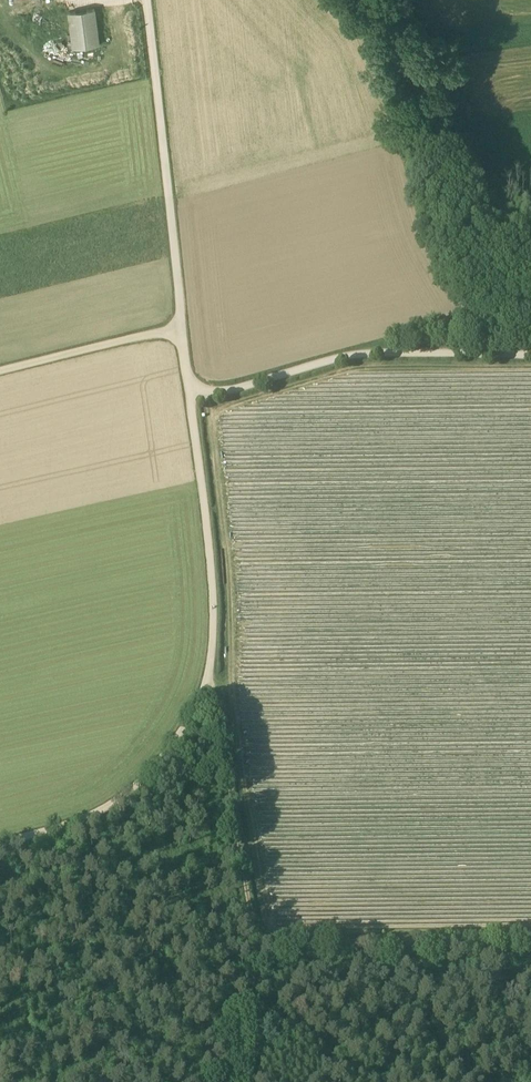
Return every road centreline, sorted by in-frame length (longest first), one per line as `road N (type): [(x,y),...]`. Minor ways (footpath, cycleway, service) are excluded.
road 1 (track): [(208,683),(258,958),(251,1081)]
road 2 (track): [(193,399),(145,0)]
road 3 (track): [(193,399),(381,350),(500,352)]
road 4 (track): [(208,683),(214,549),(193,399)]
road 5 (track): [(0,848),(109,810),(143,789),(208,683)]
road 6 (track): [(0,371),(184,325)]

